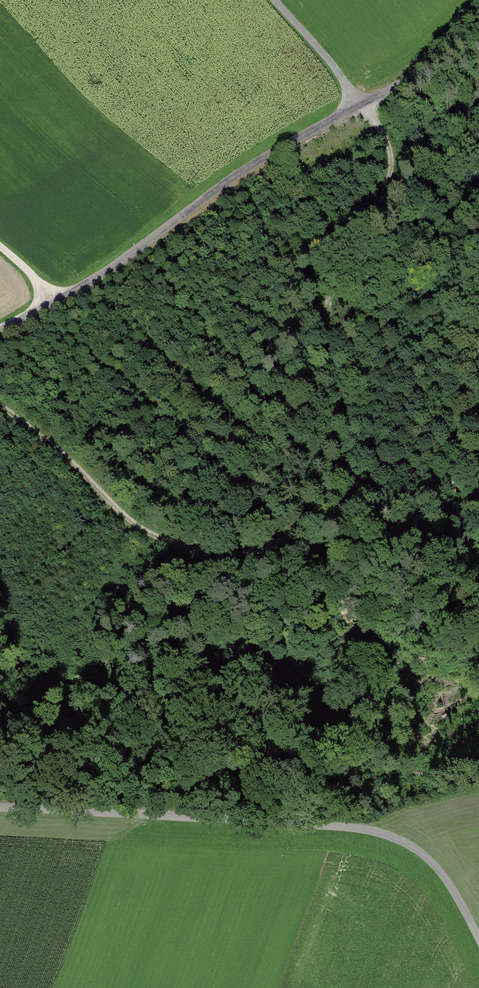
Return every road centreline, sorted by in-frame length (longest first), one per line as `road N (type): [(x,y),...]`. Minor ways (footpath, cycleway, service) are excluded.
road 1 (track): [(273,0),(362,103),(390,155),(389,180),(340,261),(327,305),(347,446),(323,502),(301,529),(264,551),(186,550),(142,532),(68,457),(0,405)]
road 2 (track): [(478,19),(417,76),(253,163),(84,284),(0,328)]
road 3 (track): [(0,806),(386,834),(428,858),(478,938)]

